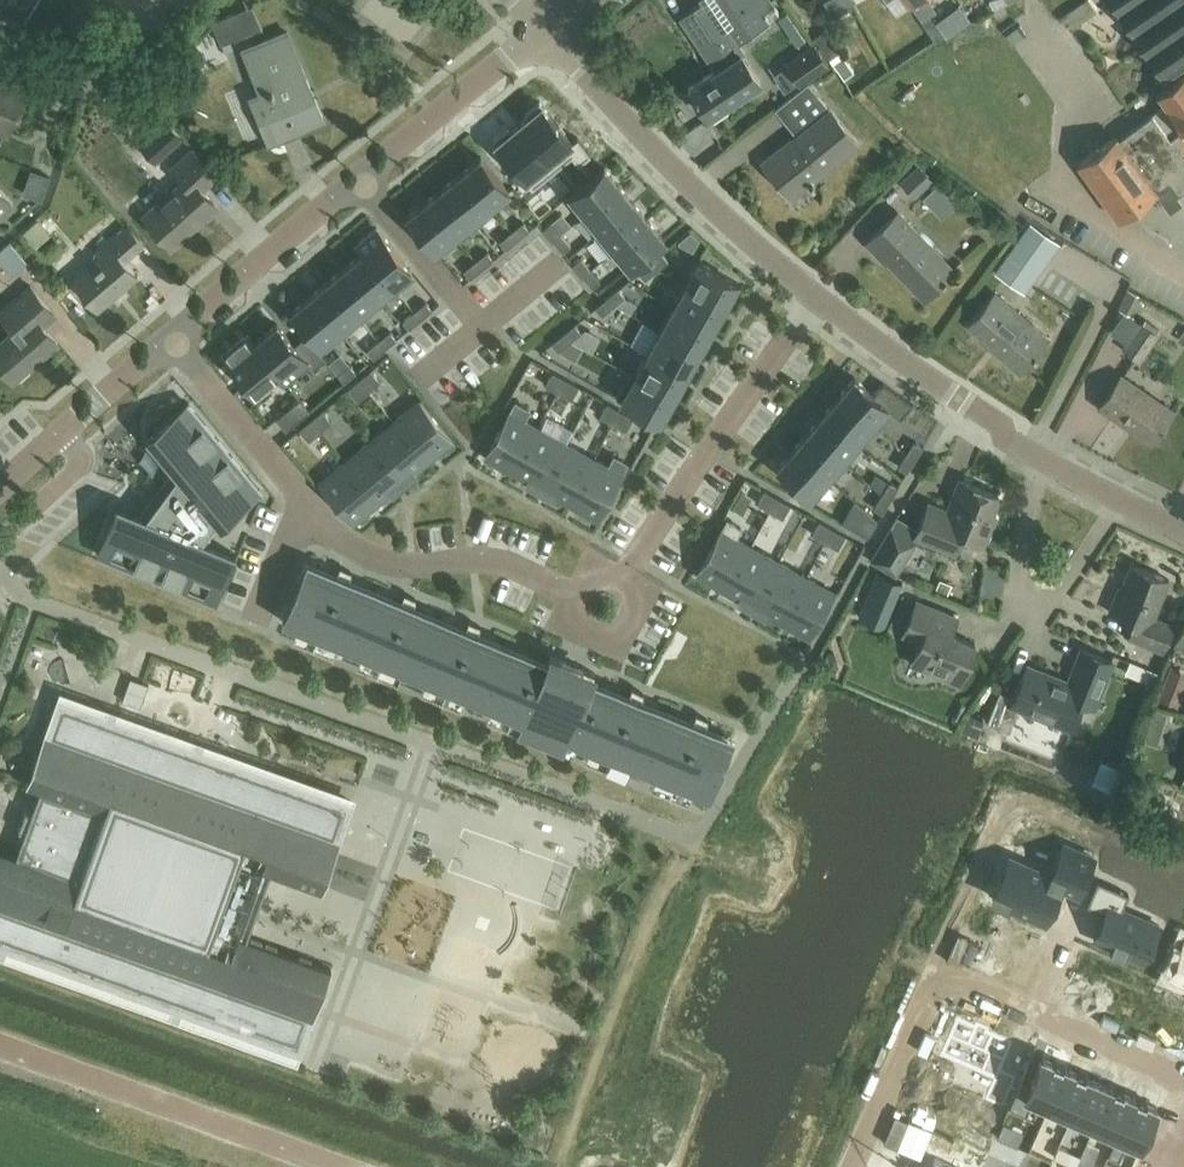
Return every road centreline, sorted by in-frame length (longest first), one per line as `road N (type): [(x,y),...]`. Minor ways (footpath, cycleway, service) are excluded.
road 1 (residential): [(179,341),(333,531),(392,564),(500,560),(544,577),(603,620),(811,301)]
road 2 (unclassified): [(179,341),(361,179),(553,26)]
road 3 (residential): [(856,1166),(925,997),(947,983),(967,980),(1183,1080)]
road 4 (residential): [(811,301),(715,210),(553,26)]
road 5 (residential): [(0,1045),(338,1166)]
road 6 (residential): [(1122,500),(1049,608),(1030,610),(1017,596),(1043,459)]
road 7 (residential): [(1043,459),(811,301)]
road 8 (unclassified): [(0,539),(75,473),(69,424)]
road 9 (unclassified): [(69,424),(179,341)]

